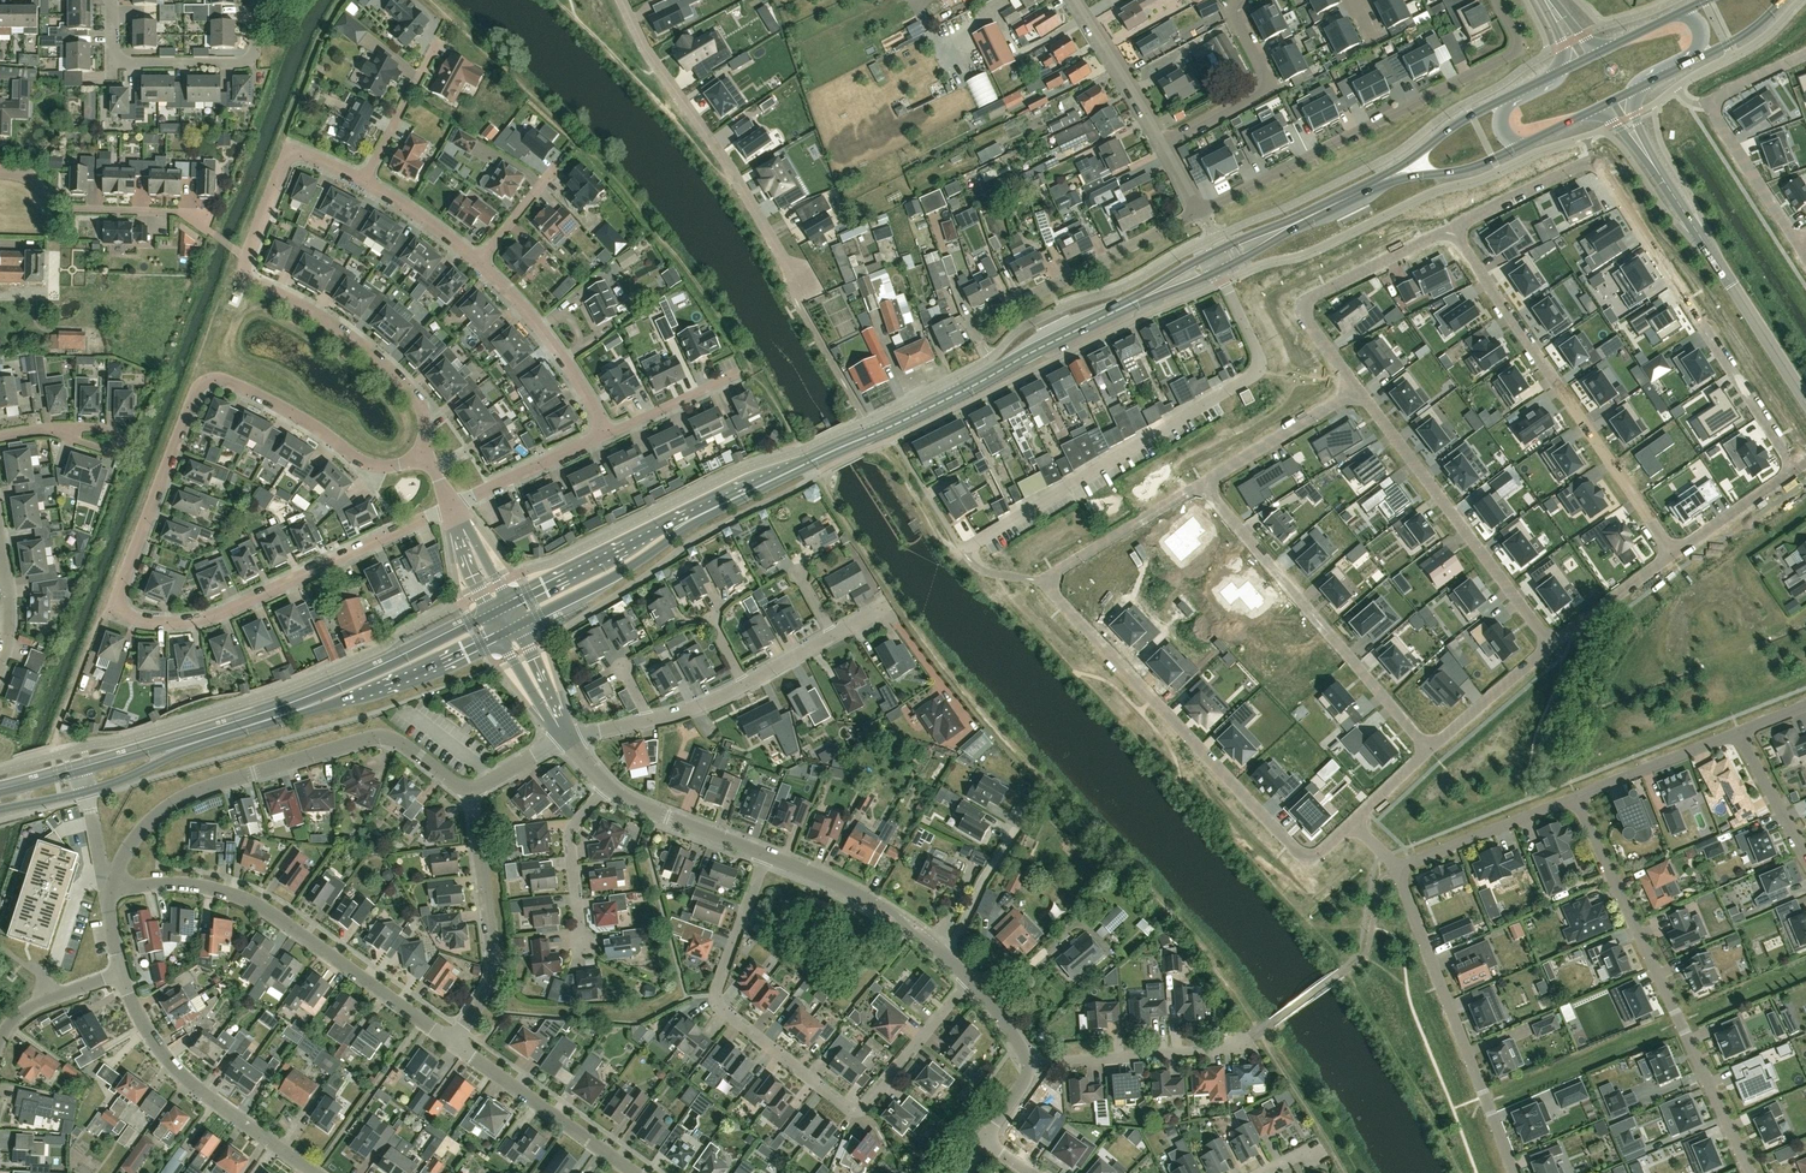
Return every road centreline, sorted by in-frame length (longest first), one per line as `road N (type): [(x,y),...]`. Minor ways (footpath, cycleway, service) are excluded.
road 1 (residential): [(425,452),(404,465),(372,465),(271,398),(209,382),(122,596),(124,612),(158,622),(200,620),(455,506)]
road 2 (residential): [(1219,271),(1261,359),(1256,372),(964,549),(984,571),(1051,582)]
road 3 (residential): [(1794,469),(1600,168),(1584,165),(1451,229)]
road 4 (residential): [(768,857),(714,1003),(847,1108),(866,1110),(971,980)]
road 5 (residential): [(366,181),(297,147),(246,280),(317,313),(397,373),(424,412),(425,452)]
road 6 (primary): [(86,791),(392,683),(501,634)]
road 7 (primary): [(493,614),(286,709),(81,772)]
road 8 (residential): [(109,893),(156,820),(197,792),(378,738),(398,741),(473,795)]
road 9 (residential): [(1351,822),(1317,853),(1300,852),(1056,597),(1051,582)]
road 10 (residential): [(1750,1172),(1578,800)]
road 11 (residential): [(1497,0),(1515,36),(1509,55),(1202,211)]
road 12 (residential): [(1676,551),(1451,229)]
road 13 (residential): [(455,1041),(248,900),(203,887),(109,893)]
road 14 (primary): [(786,473),(1113,313)]
road 15 (residential): [(1205,481),(1430,751)]
road 16 (primary): [(1509,96),(1388,174),(1211,254)]
road 17 (primary): [(1219,271),(1372,190),(1522,145)]
road 18 (residential): [(620,0),(644,50),(799,276)]
road 19 (residential): [(1401,869),(1515,1172)]
road 20 (residential): [(1359,388),(1553,640)]
road 21 (primary): [(517,626),(786,473)]
road 22 (primary): [(786,473),(509,606)]
road 23 (residential): [(316,1172),(167,1063),(123,975)]
road 24 (residential): [(1800,242),(1707,103),(1805,53)]
road 25 (residential): [(975,330),(971,323),(1202,211)]
road 26 (residential): [(1451,229),(1307,303),(1306,318),(1359,388)]
road 27 (residential): [(112,0),(114,63),(243,65),(255,53),(258,0)]
road 28 (residential): [(455,1041),(498,972),(473,795)]
road 29 (residential): [(971,980),(926,938),(847,888),(768,857)]
road 30 (residential): [(638,1172),(455,1041)]
road 31 (residential): [(0,171),(41,184),(64,207),(182,214),(207,229)]
road 32 (residential): [(1030,1068),(1247,1040)]
road 33 (residential): [(612,433),(541,326),(482,261)]
road 34 (residential): [(1250,0),(1240,18),(1268,86),(1162,143)]
road 35 (unclassified): [(1726,273),(1613,100)]
road 36 (residential): [(1578,800),(1401,869)]
road 37 (residential): [(1051,582),(1056,572),(1205,481)]
road 38 (residential): [(1205,481),(1359,388)]
road 39 (residential): [(586,950),(573,832),(609,787)]
road 40 (residential): [(1740,735),(1578,800)]
road 41 (residential): [(768,857),(609,787)]
road 42 (residential): [(455,506),(612,433)]
road 43 (residential): [(1162,143),(1074,0)]
road 44 (residential): [(1553,640),(1430,751)]
road 45 (residential): [(366,181),(436,46)]
road 46 (residential): [(1676,551),(1553,640)]
road 47 (residential): [(1805,398),(1726,273)]
road 48 (residential): [(1794,469),(1676,551)]
road 49 (residential): [(612,433),(740,373)]
road 50 (residential): [(482,261),(366,181)]
road 51 (residential): [(1740,735),(1805,856)]
road 52 (residential): [(482,261),(564,162)]

